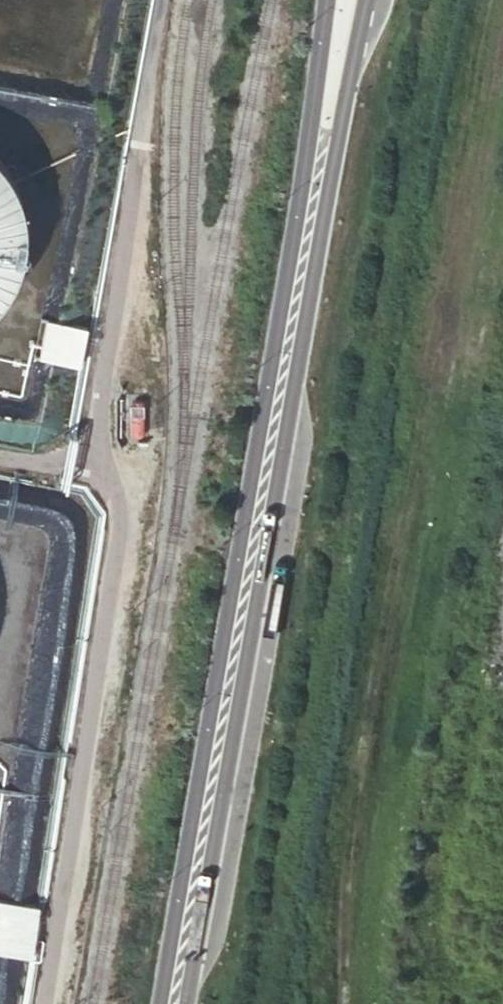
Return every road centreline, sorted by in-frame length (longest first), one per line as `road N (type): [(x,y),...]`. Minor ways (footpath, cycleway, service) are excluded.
road 1 (tertiary): [(349,0),(176,1003)]
road 2 (track): [(490,0),(353,793),(344,1003)]

